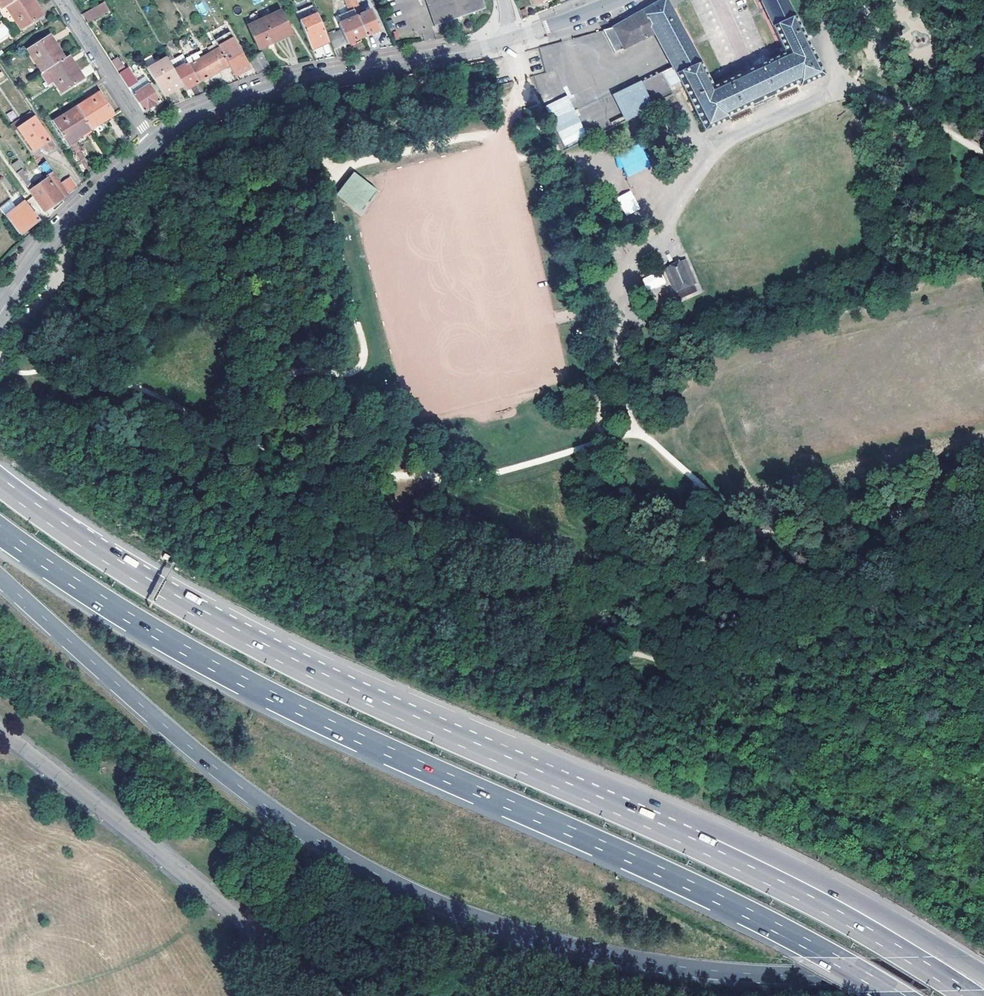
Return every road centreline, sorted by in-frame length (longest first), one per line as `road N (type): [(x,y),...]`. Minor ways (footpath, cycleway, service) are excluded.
road 1 (motorway): [(0,579),(256,801),(345,861),(438,907),(545,943),(660,967),(790,976),(983,975)]
road 2 (motorway): [(0,533),(222,672),(752,917),(892,995)]
road 3 (motorway): [(683,836),(393,712),(254,643),(117,566),(0,485)]
road 4 (residential): [(336,995),(0,730)]
road 5 (tertiary): [(154,144),(181,124),(288,85),(511,40)]
road 6 (motorway): [(983,975),(742,844),(683,836)]
road 7 (motorway): [(970,995),(877,936),(683,836)]
road 8 (tertiary): [(0,316),(60,231),(154,144)]
road 9 (residential): [(154,144),(61,0)]

